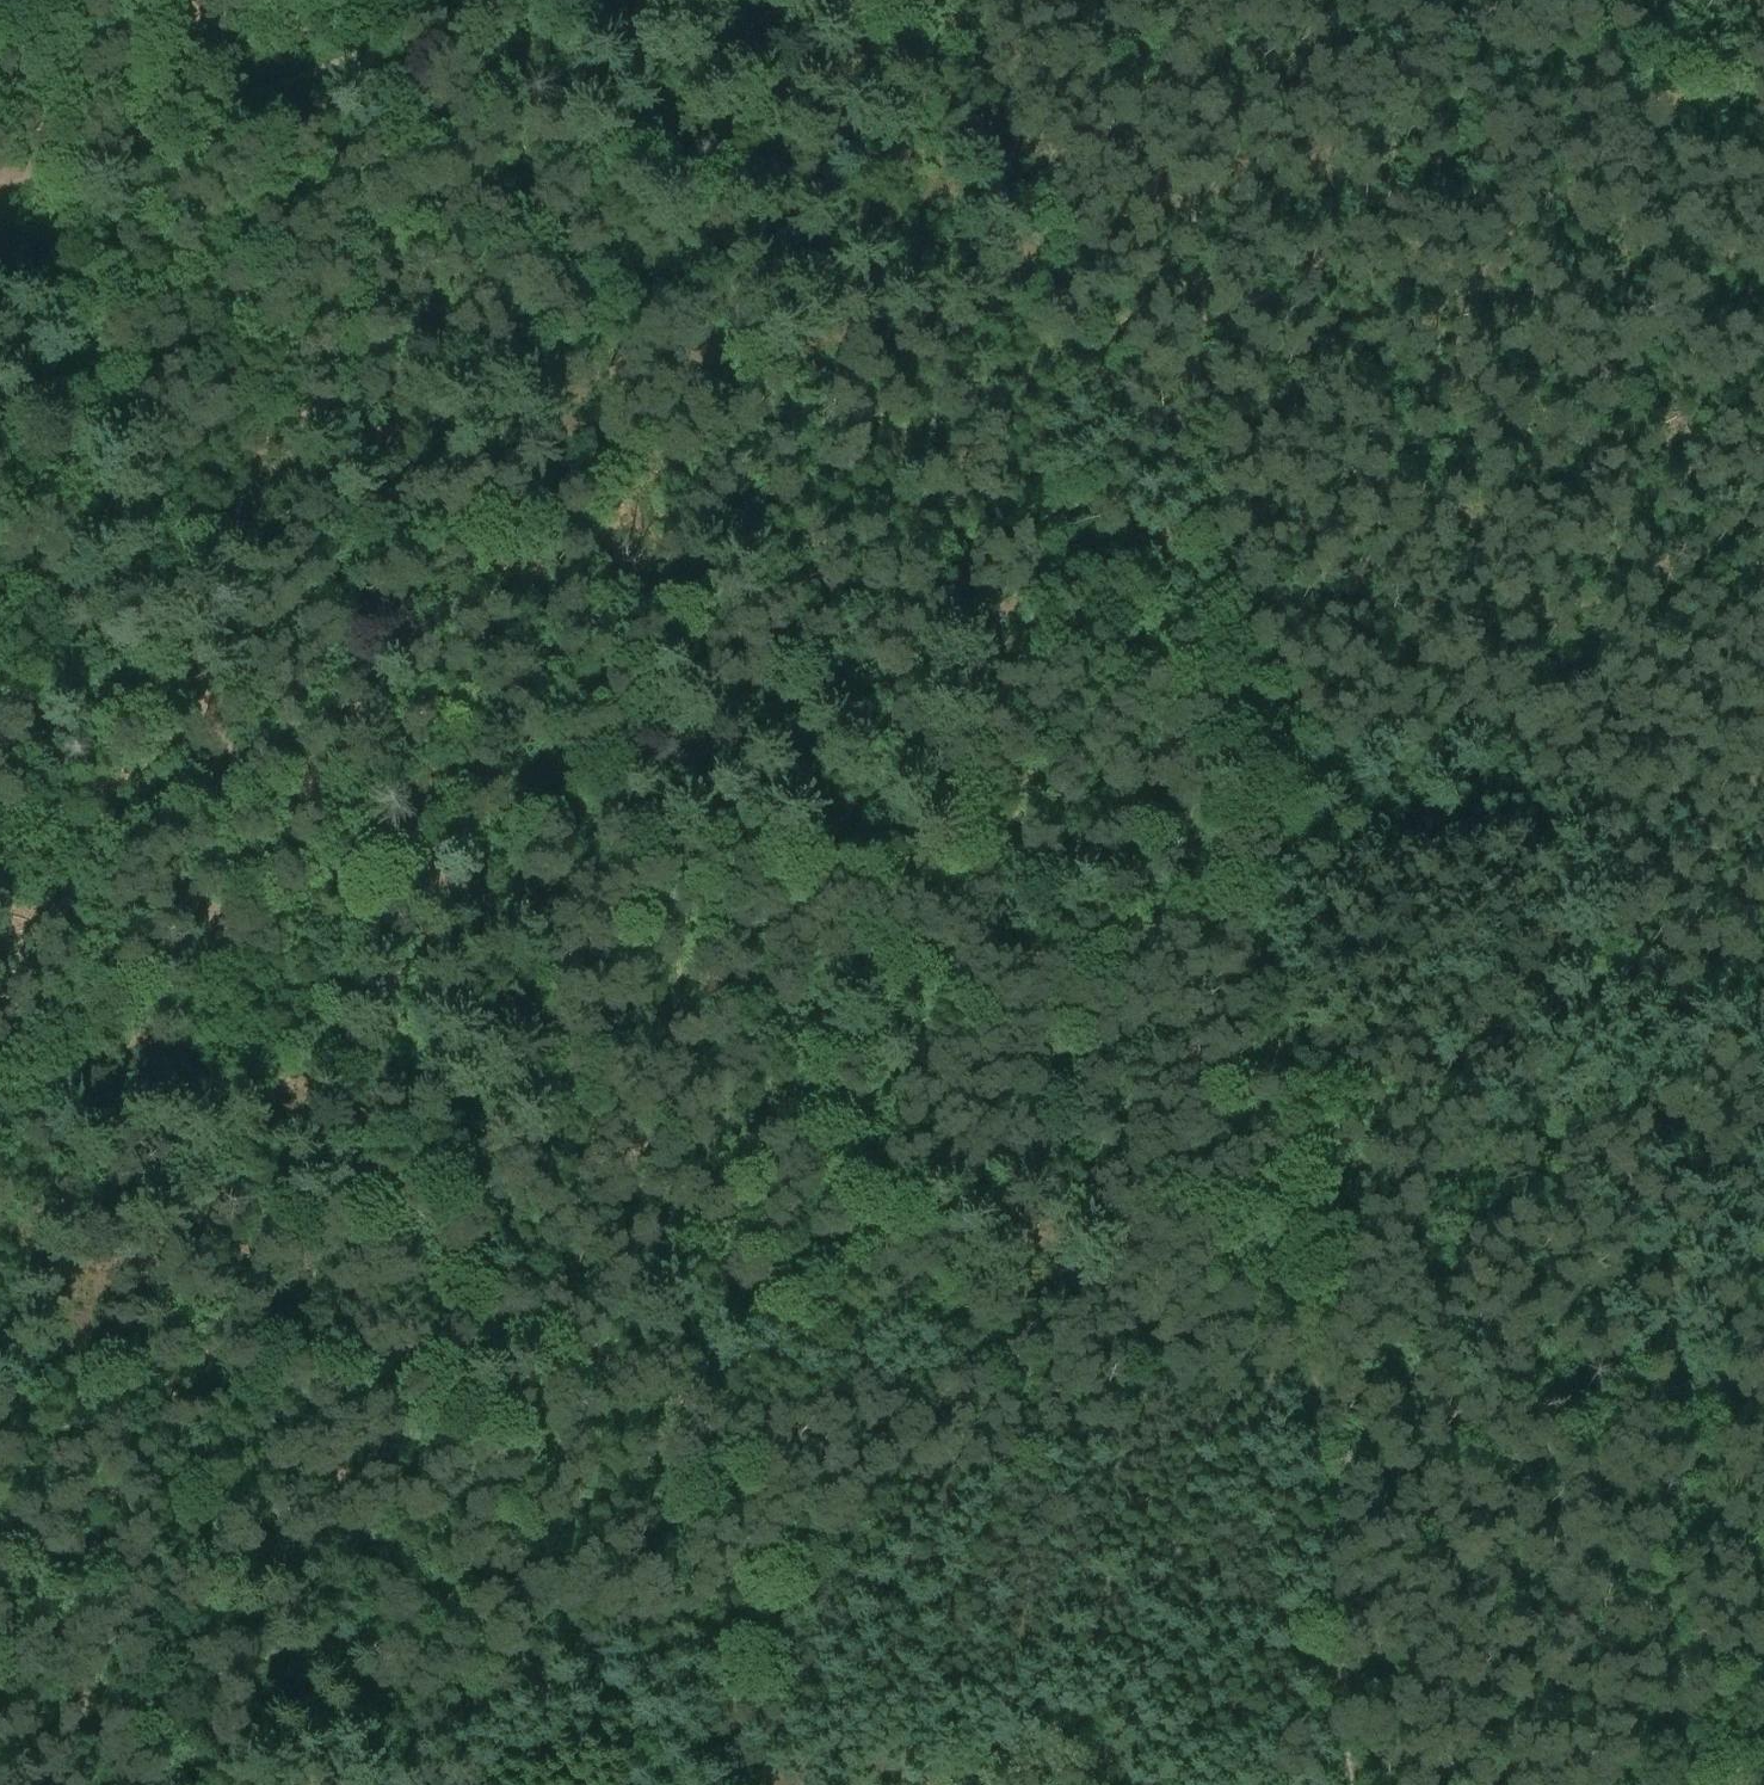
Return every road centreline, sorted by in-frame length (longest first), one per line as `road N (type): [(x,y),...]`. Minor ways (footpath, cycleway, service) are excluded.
road 1 (track): [(0,1030),(697,729)]
road 2 (track): [(0,200),(545,0)]

